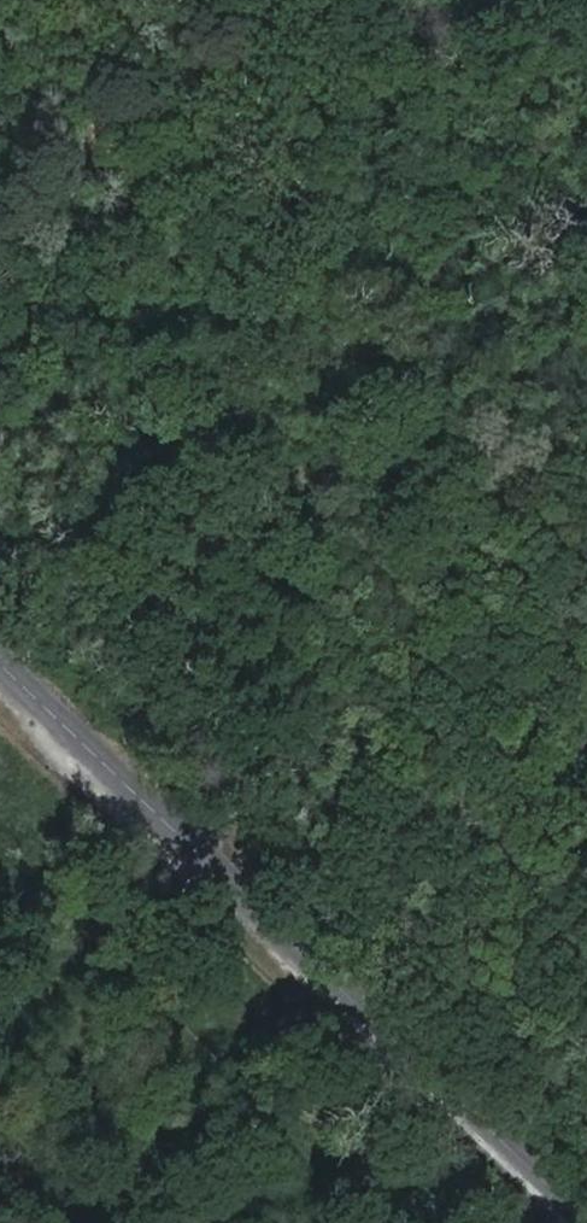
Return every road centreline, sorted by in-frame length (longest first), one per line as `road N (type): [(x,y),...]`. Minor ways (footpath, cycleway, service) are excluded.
road 1 (tertiary): [(583,1222),(0,673)]

